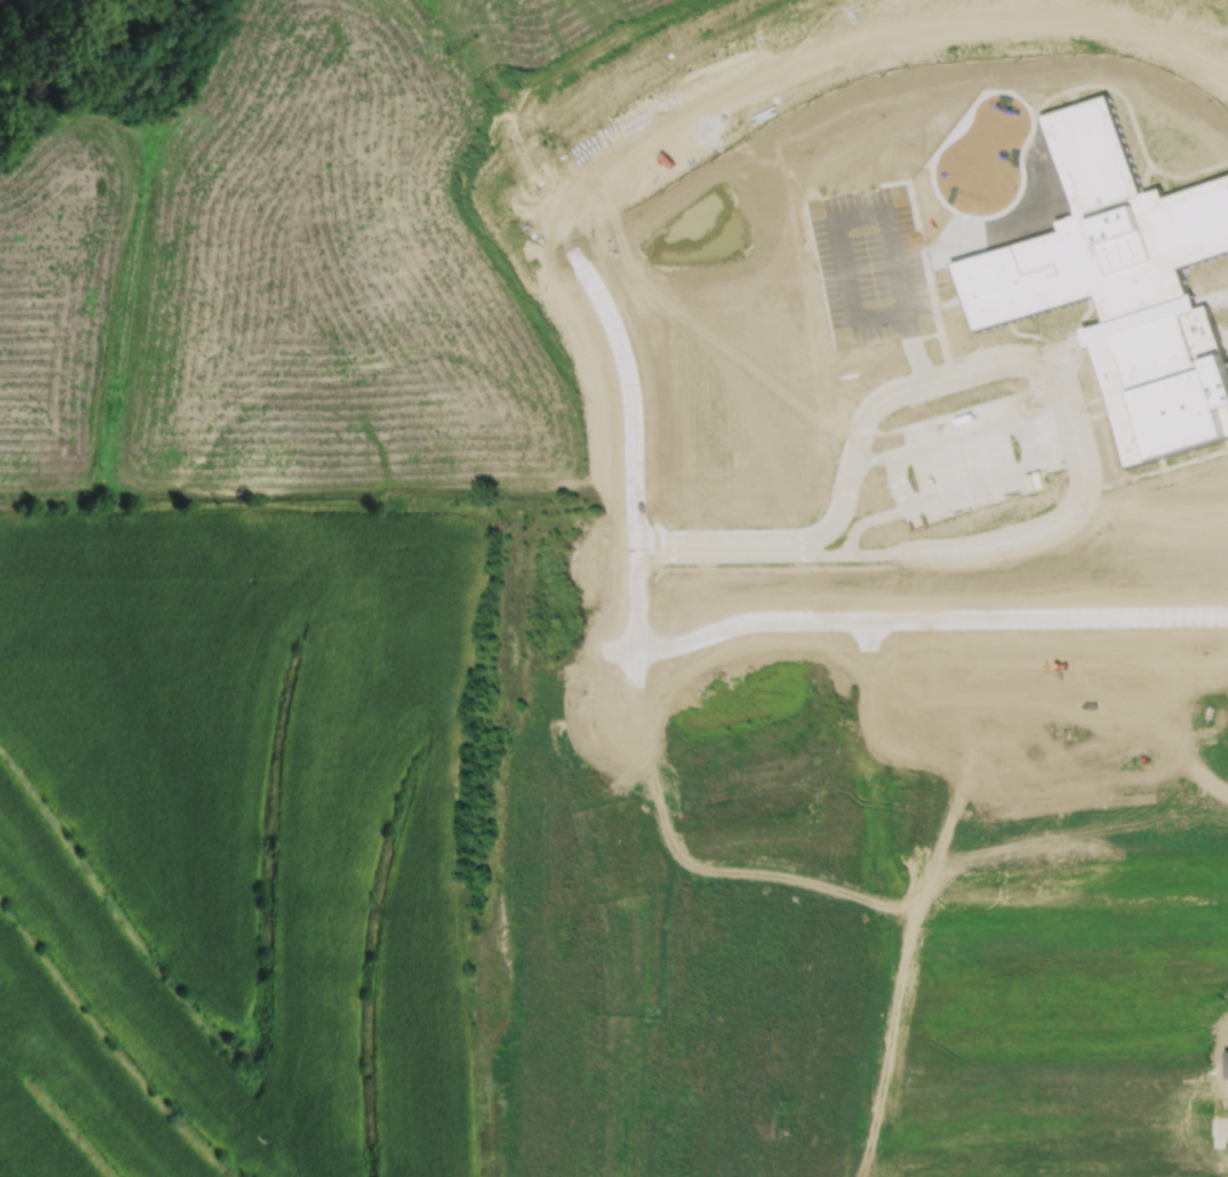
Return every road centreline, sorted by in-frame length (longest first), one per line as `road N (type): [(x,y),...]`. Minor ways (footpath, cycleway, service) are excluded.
road 1 (residential): [(631,646),(744,622),(1227,618)]
road 2 (residential): [(574,252),(626,347),(636,399),(631,646)]

